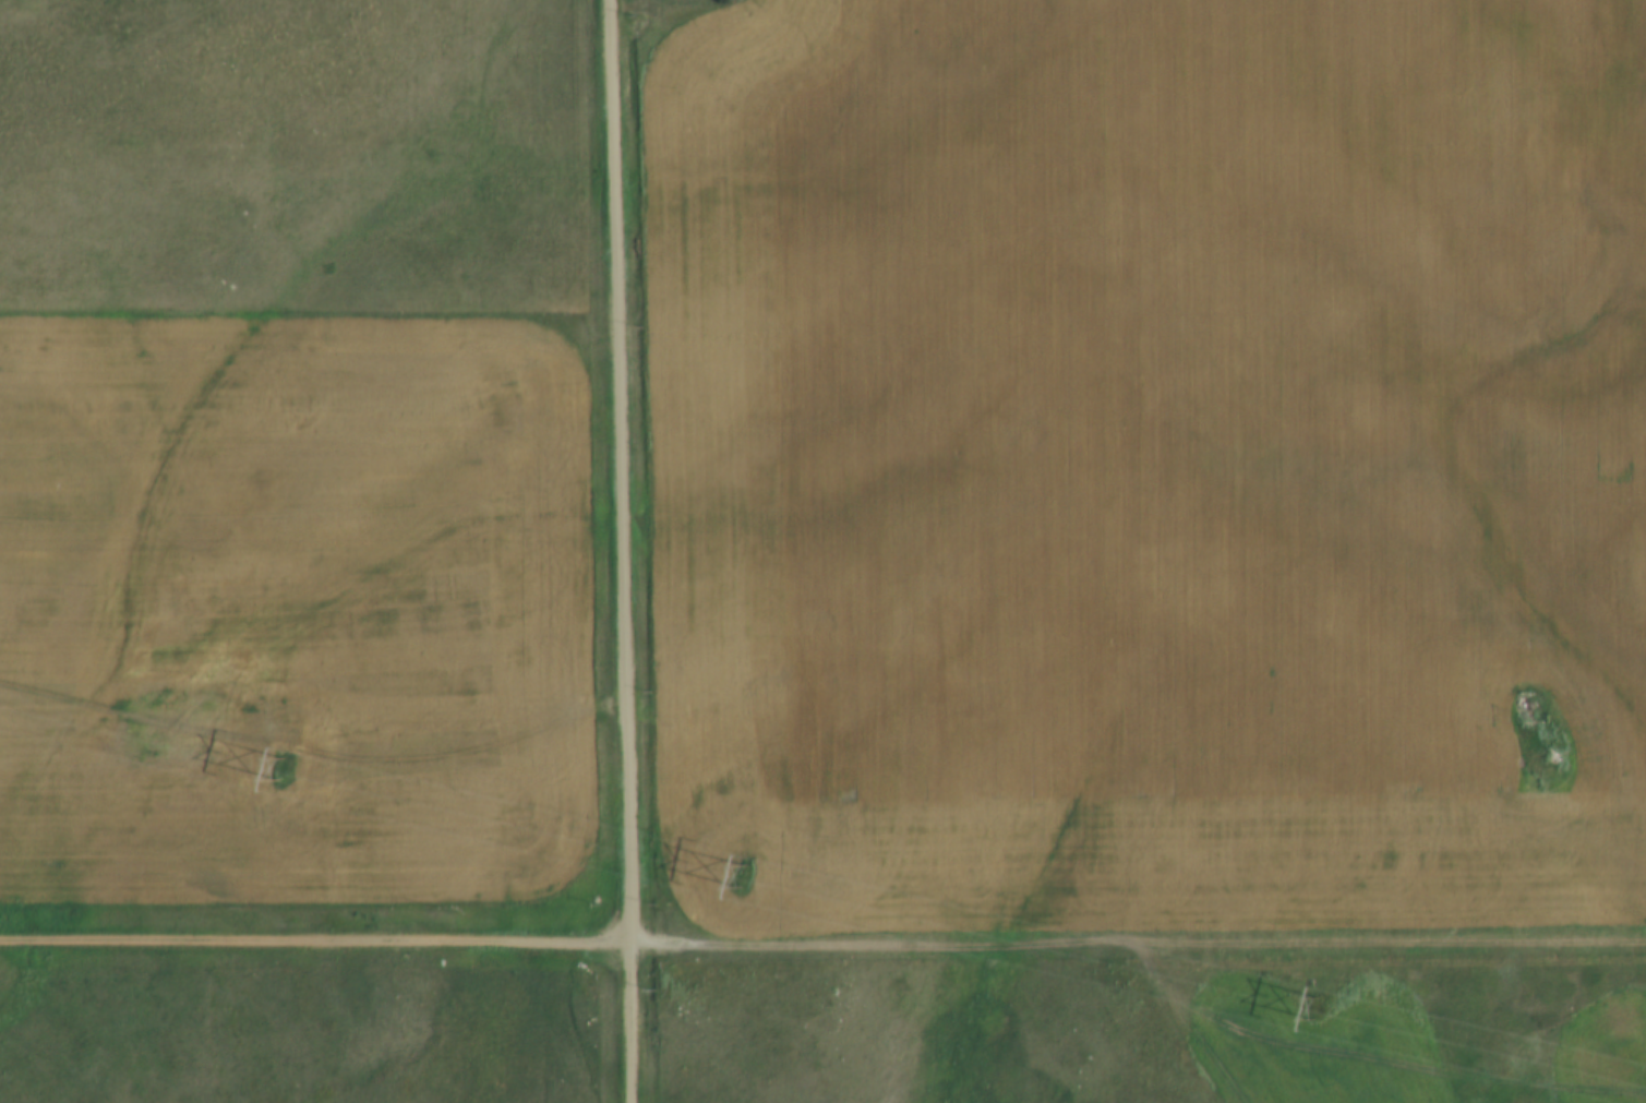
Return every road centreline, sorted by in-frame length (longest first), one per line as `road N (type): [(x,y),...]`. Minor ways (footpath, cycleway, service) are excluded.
road 1 (residential): [(629,939),(610,0)]
road 2 (residential): [(0,941),(629,939)]

